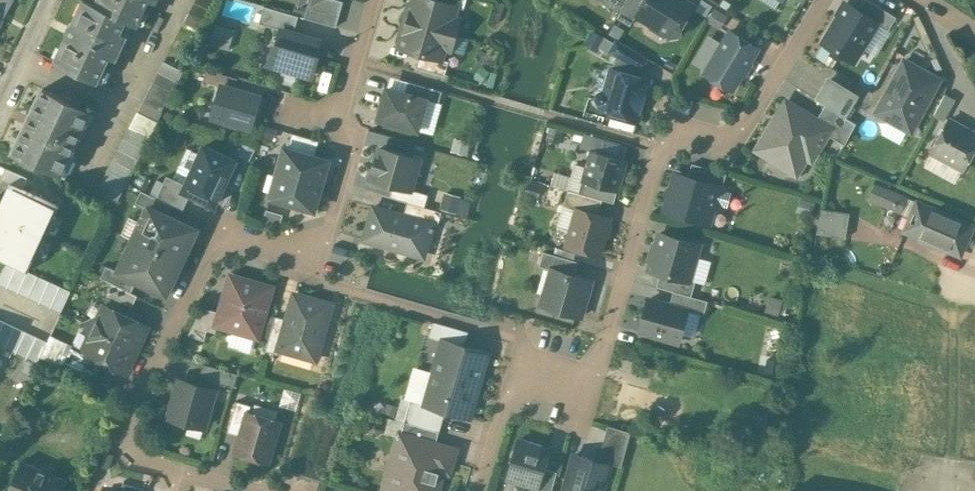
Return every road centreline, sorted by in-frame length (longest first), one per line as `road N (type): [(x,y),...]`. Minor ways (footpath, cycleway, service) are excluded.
road 1 (residential): [(475,490),(507,391),(591,373),(618,312),(661,156),(730,131),(764,105),(823,0)]
road 2 (residential): [(374,0),(341,111),(352,158),(321,259),(242,237),(221,242),(131,417),(145,457),(183,473)]

